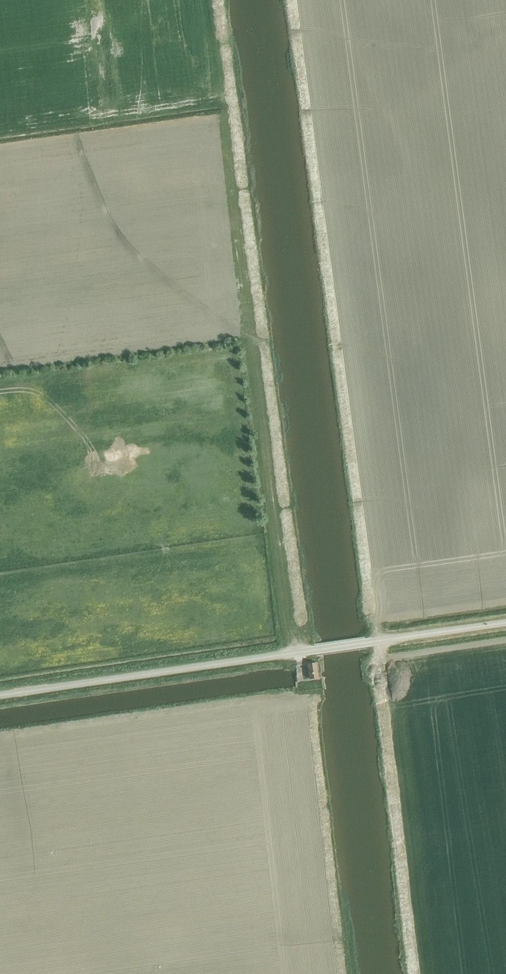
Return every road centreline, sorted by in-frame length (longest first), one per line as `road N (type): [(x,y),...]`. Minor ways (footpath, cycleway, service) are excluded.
road 1 (unclassified): [(0,694),(505,623)]

